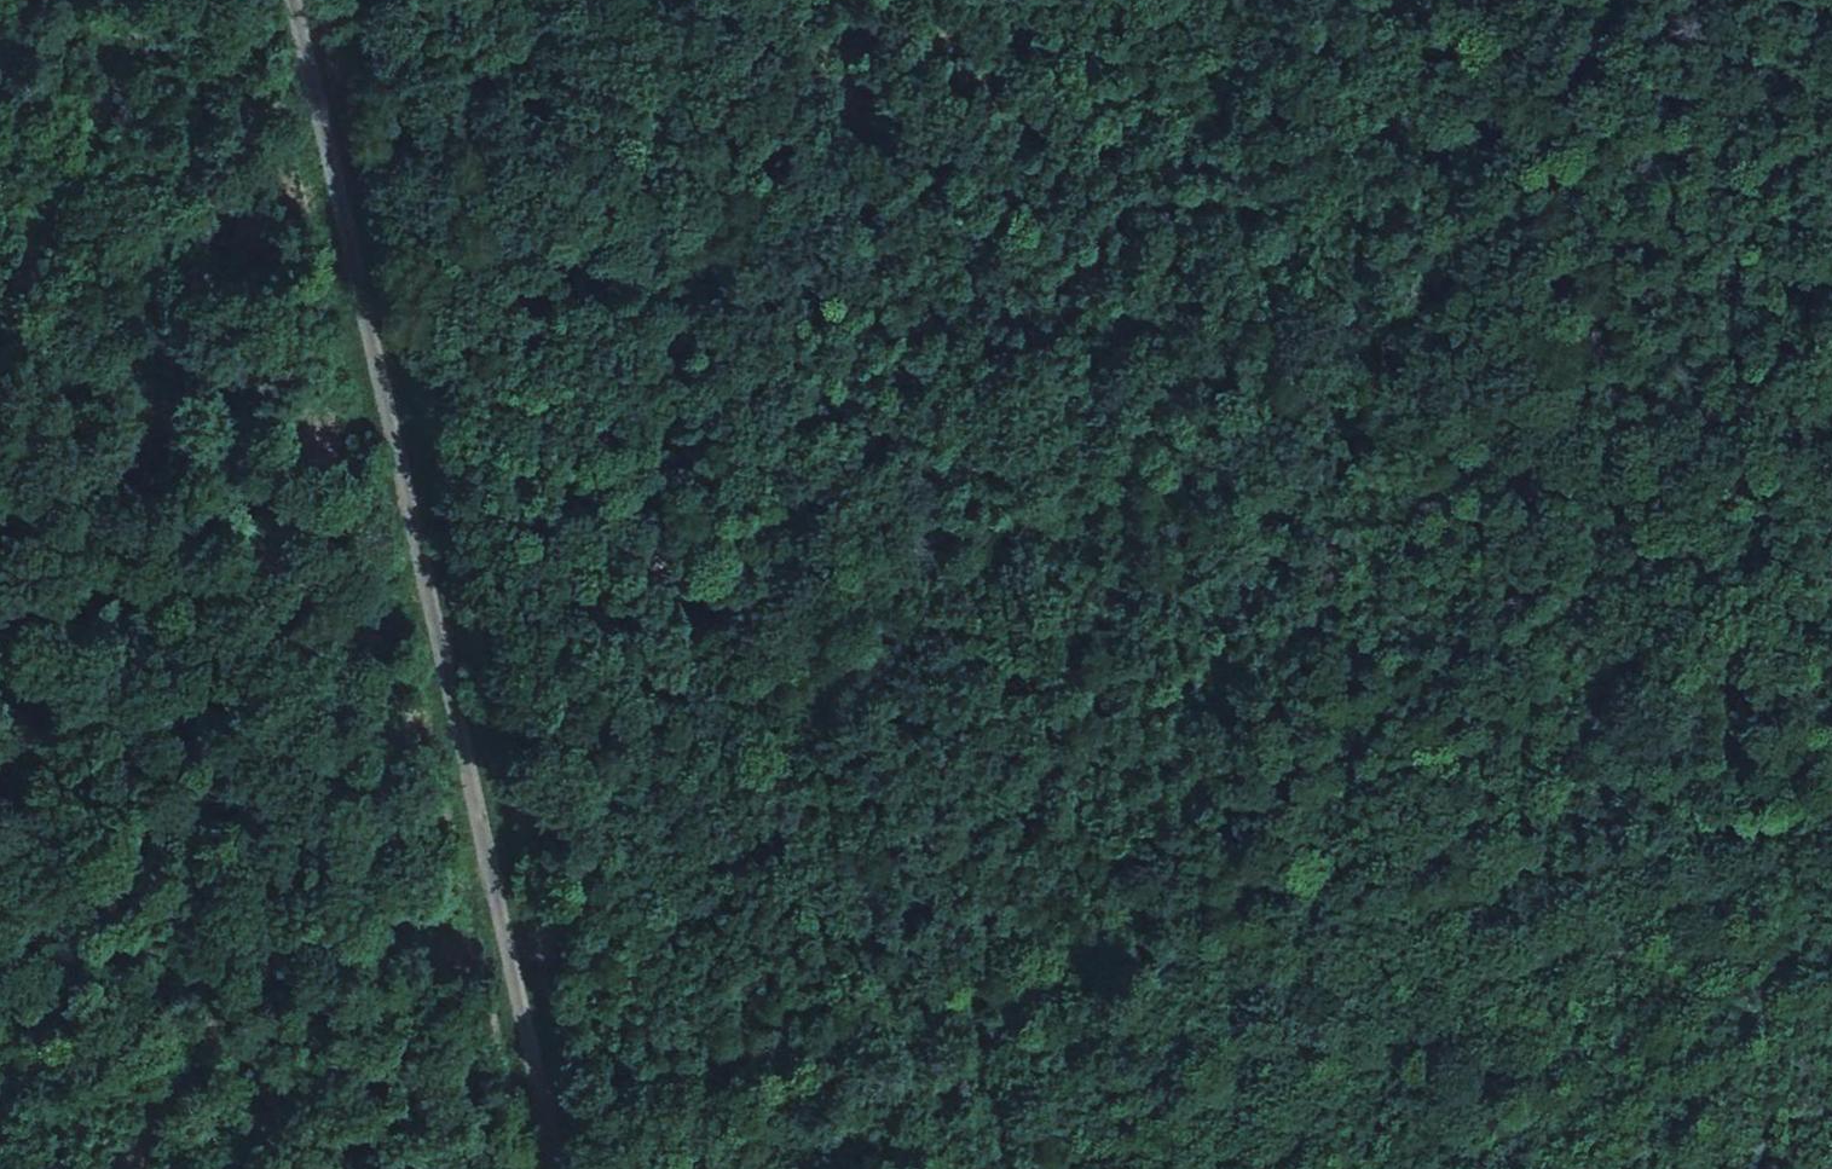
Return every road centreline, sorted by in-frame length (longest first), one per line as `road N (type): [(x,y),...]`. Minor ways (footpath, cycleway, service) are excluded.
road 1 (unclassified): [(551,1084),(309,0)]

